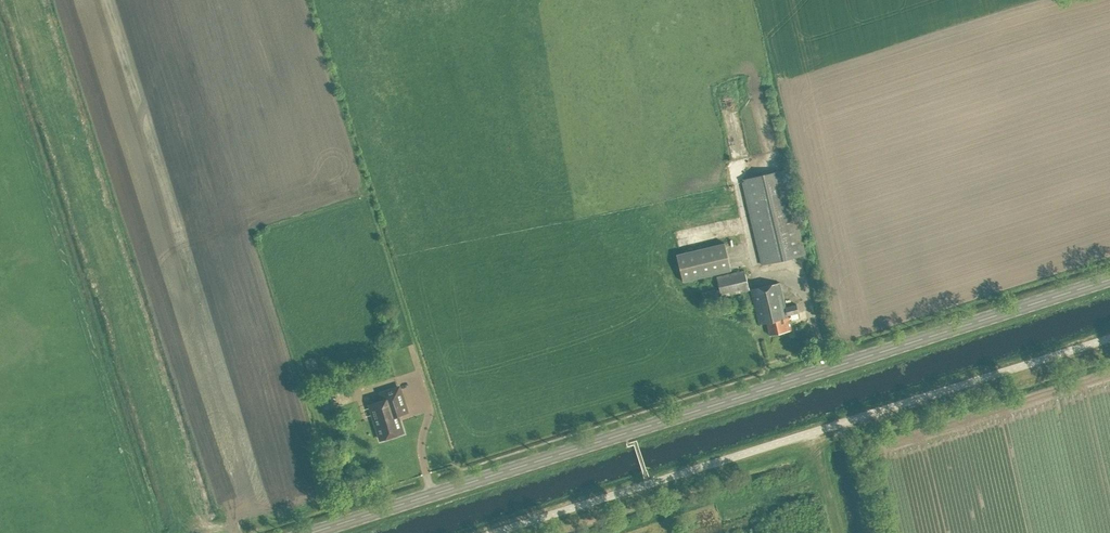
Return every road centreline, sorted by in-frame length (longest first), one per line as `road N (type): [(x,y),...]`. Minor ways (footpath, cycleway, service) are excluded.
road 1 (primary): [(308,532),(1109,279)]
road 2 (unclassified): [(1109,338),(494,532)]

